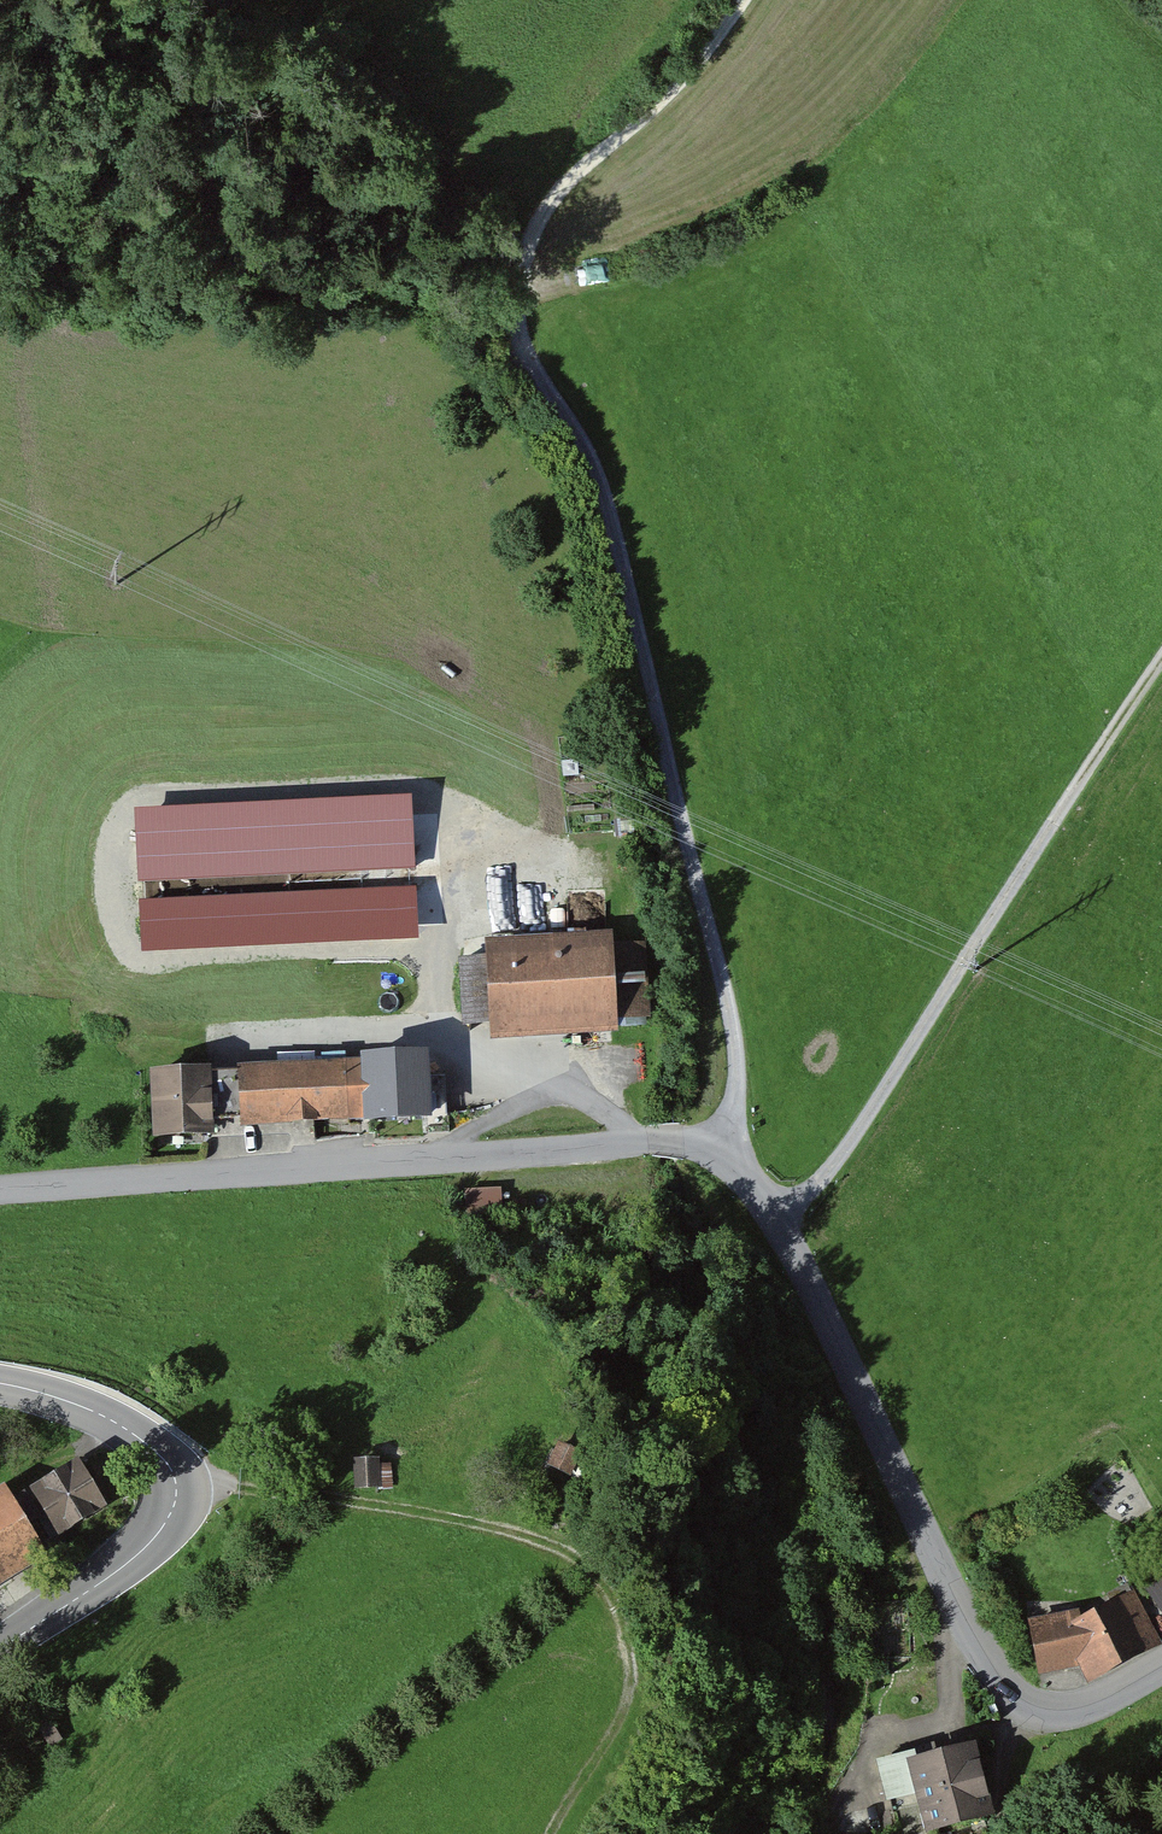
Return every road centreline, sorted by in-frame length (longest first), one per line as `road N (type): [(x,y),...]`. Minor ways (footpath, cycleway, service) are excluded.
road 1 (track): [(442,1039),(434,968),(408,949),(139,956),(110,903),(114,836),(128,809),(150,798),(406,785),(431,797),(447,820),(451,912),(440,941)]
road 2 (track): [(512,286),(527,349),(599,475),(657,698),(732,1021),(728,1162)]
road 3 (unclassified): [(728,1162),(773,1220),(949,1587),(1005,1683),(1039,1707),(1071,1710),(1161,1667)]
road 4 (unclassified): [(728,1162),(698,1145),(651,1140),(0,1190)]
road 5 (track): [(175,1478),(452,1518),(559,1548),(590,1570),(624,1622),(630,1686),(619,1723),(551,1833)]
road 6 (track): [(773,1220),(858,1137),(1161,660)]
road 7 (track): [(512,286),(269,255),(109,218),(32,172),(0,142)]
road 8 (secondary): [(0,1383),(74,1403),(130,1432),(167,1462),(176,1492),(147,1545),(0,1649)]
road 9 (track): [(745,0),(657,108),(558,193),(512,286)]

